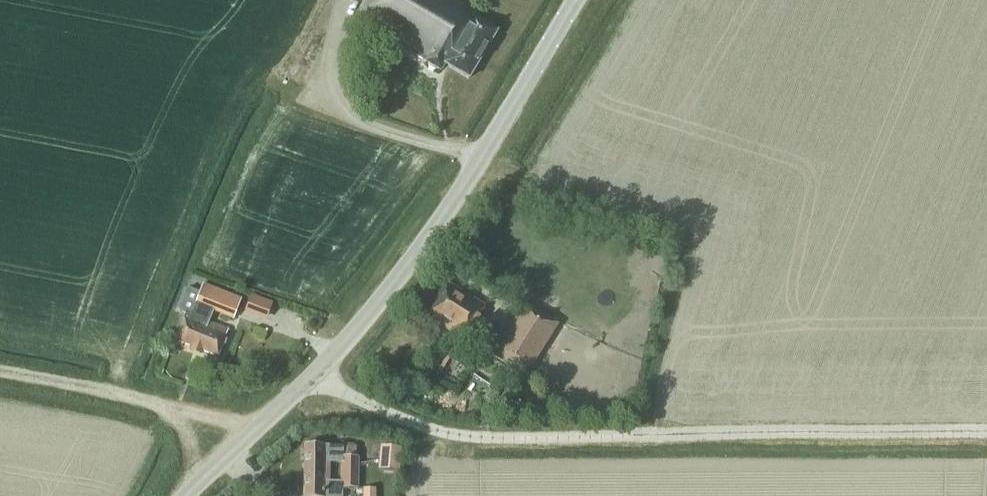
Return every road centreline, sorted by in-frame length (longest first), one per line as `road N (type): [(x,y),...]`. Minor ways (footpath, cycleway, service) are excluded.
road 1 (track): [(312,376),(446,432),(986,433)]
road 2 (tertiary): [(187,495),(287,404),(428,241),(576,0)]
road 3 (track): [(255,431),(0,372)]

